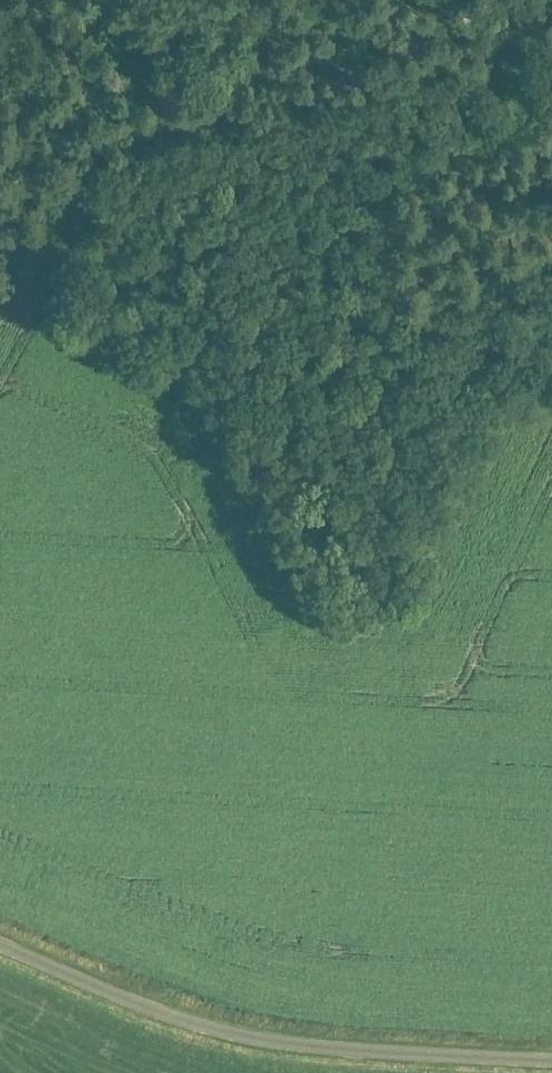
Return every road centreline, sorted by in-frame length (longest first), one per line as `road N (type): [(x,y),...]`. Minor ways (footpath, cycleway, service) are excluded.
road 1 (unclassified): [(551,1062),(234,1036),(0,946)]

